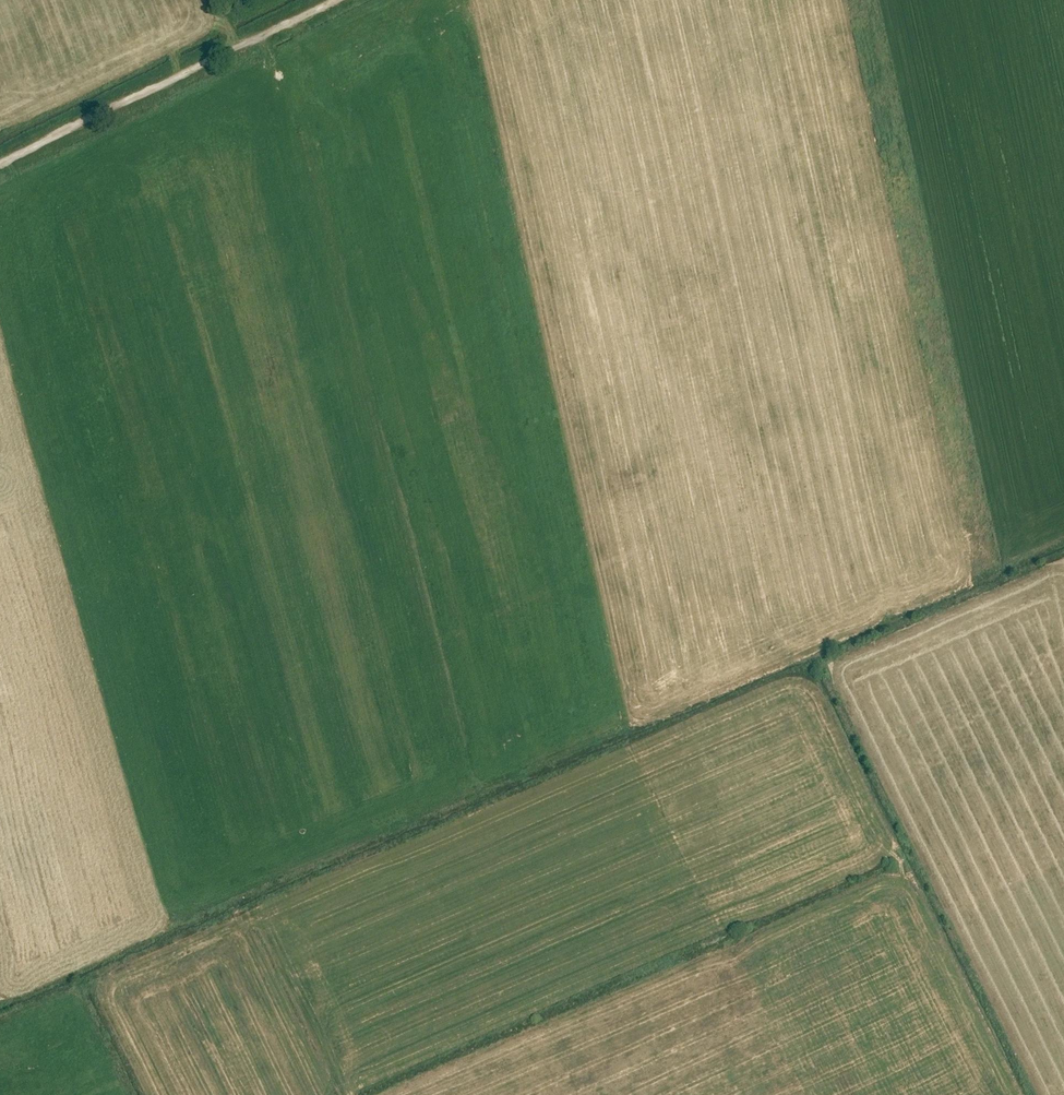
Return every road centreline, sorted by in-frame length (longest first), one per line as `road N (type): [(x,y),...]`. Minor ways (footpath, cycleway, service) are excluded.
road 1 (track): [(346,0),(0,167)]

